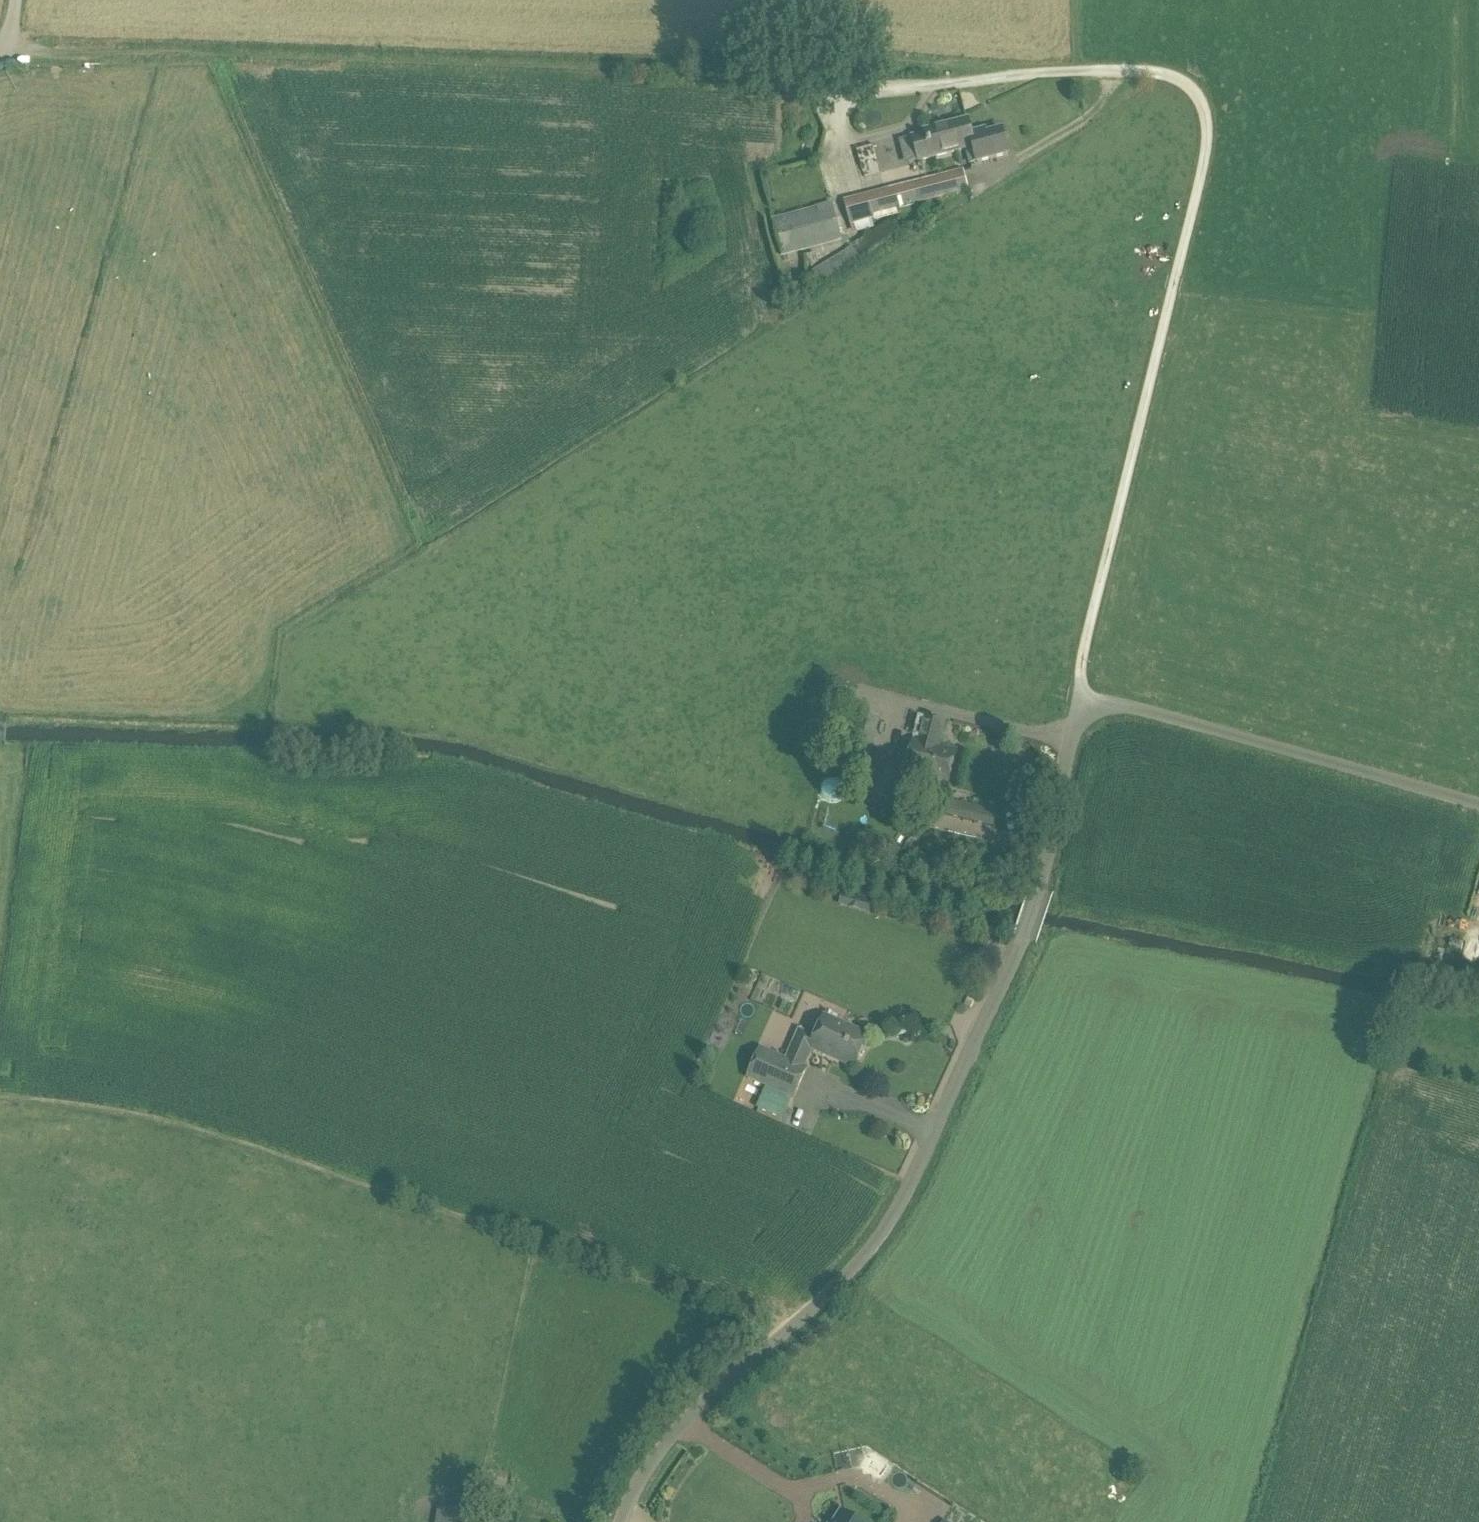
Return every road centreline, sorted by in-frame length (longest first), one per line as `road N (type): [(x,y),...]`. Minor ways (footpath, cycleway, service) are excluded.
road 1 (track): [(1094,702),(1079,679),(1210,134),(1200,100),(1176,83),(1146,73),(708,62),(653,73),(3,51)]
road 2 (unclassified): [(627,1521),(672,1446),(876,1243),(1022,943),(1073,721),(1094,702)]
road 3 (unclassified): [(1478,806),(1094,702)]

